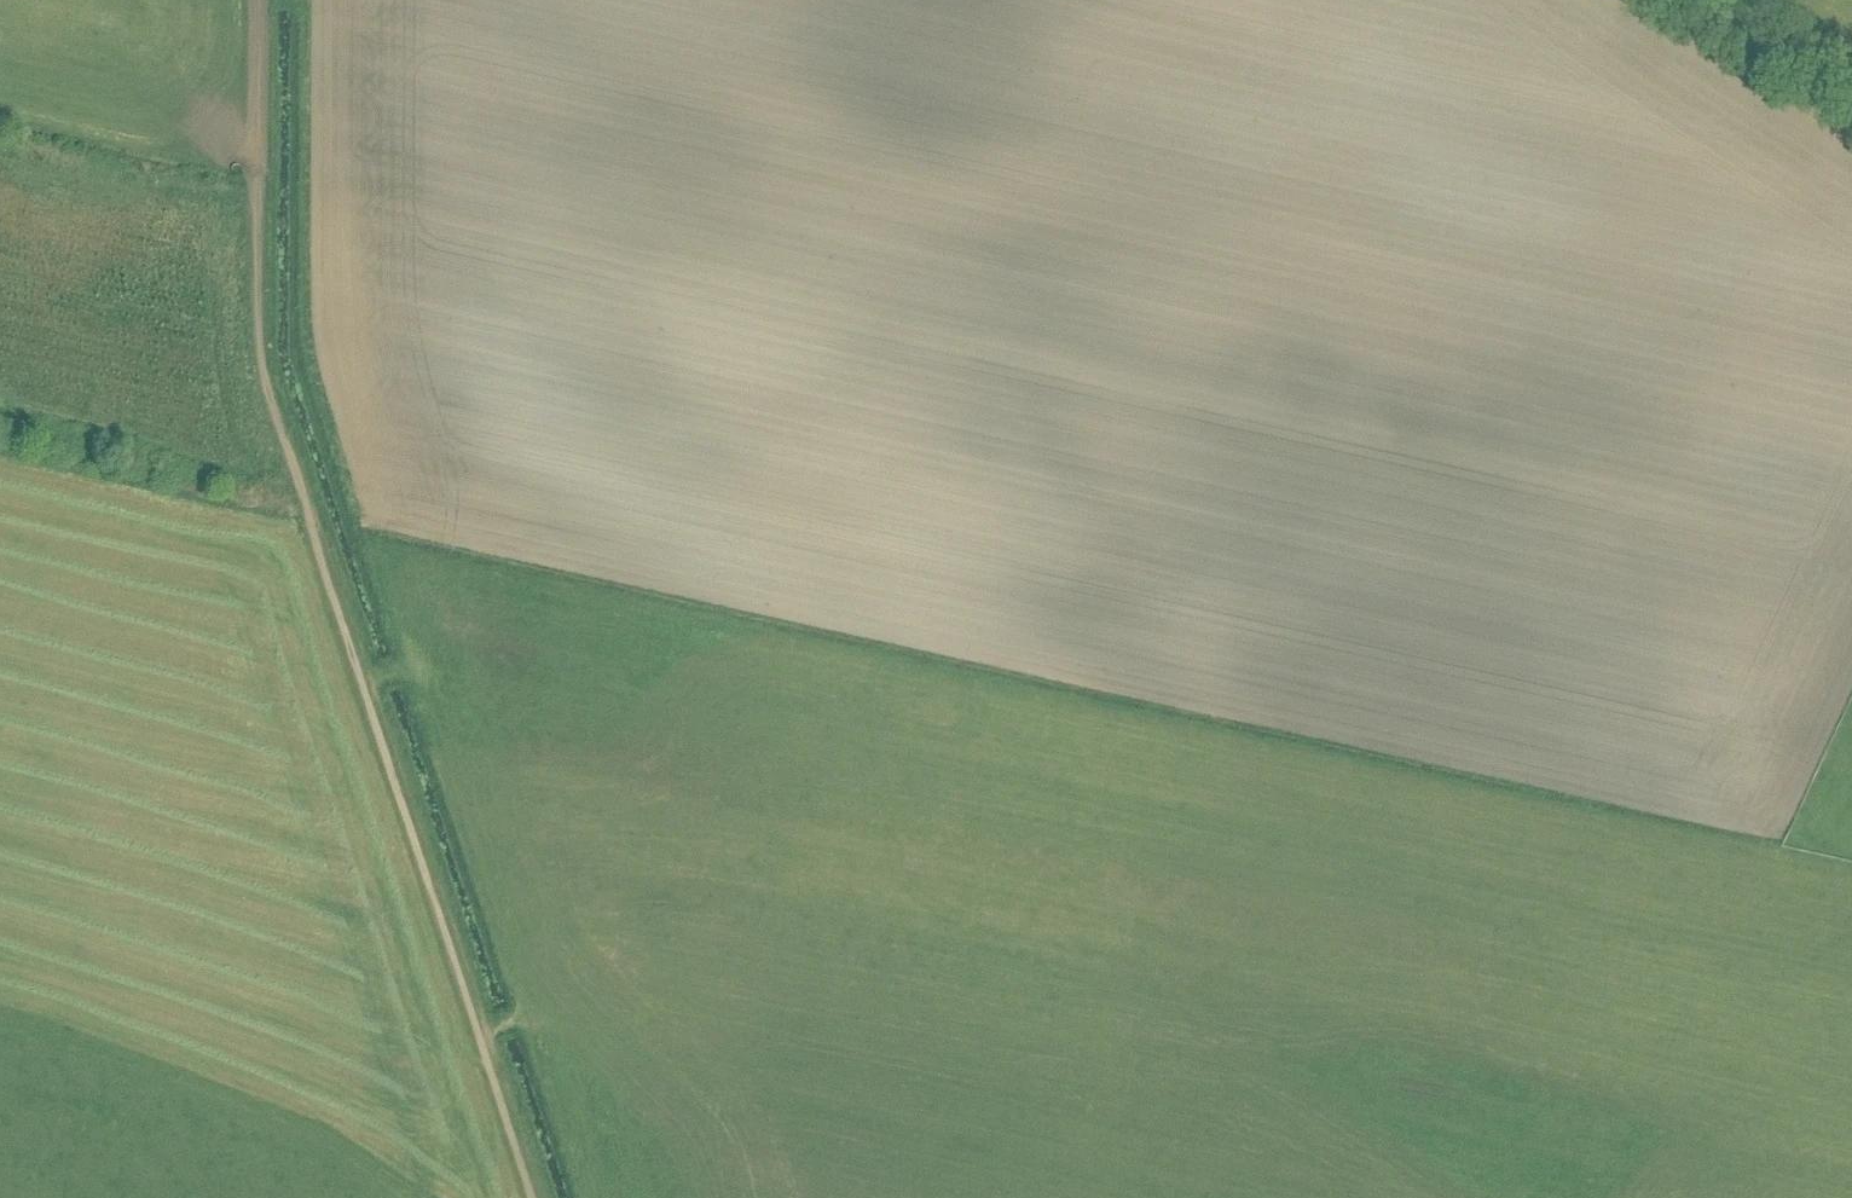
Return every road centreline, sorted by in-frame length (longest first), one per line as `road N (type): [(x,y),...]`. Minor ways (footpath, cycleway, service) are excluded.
road 1 (tertiary): [(1851,104),(1687,0)]

